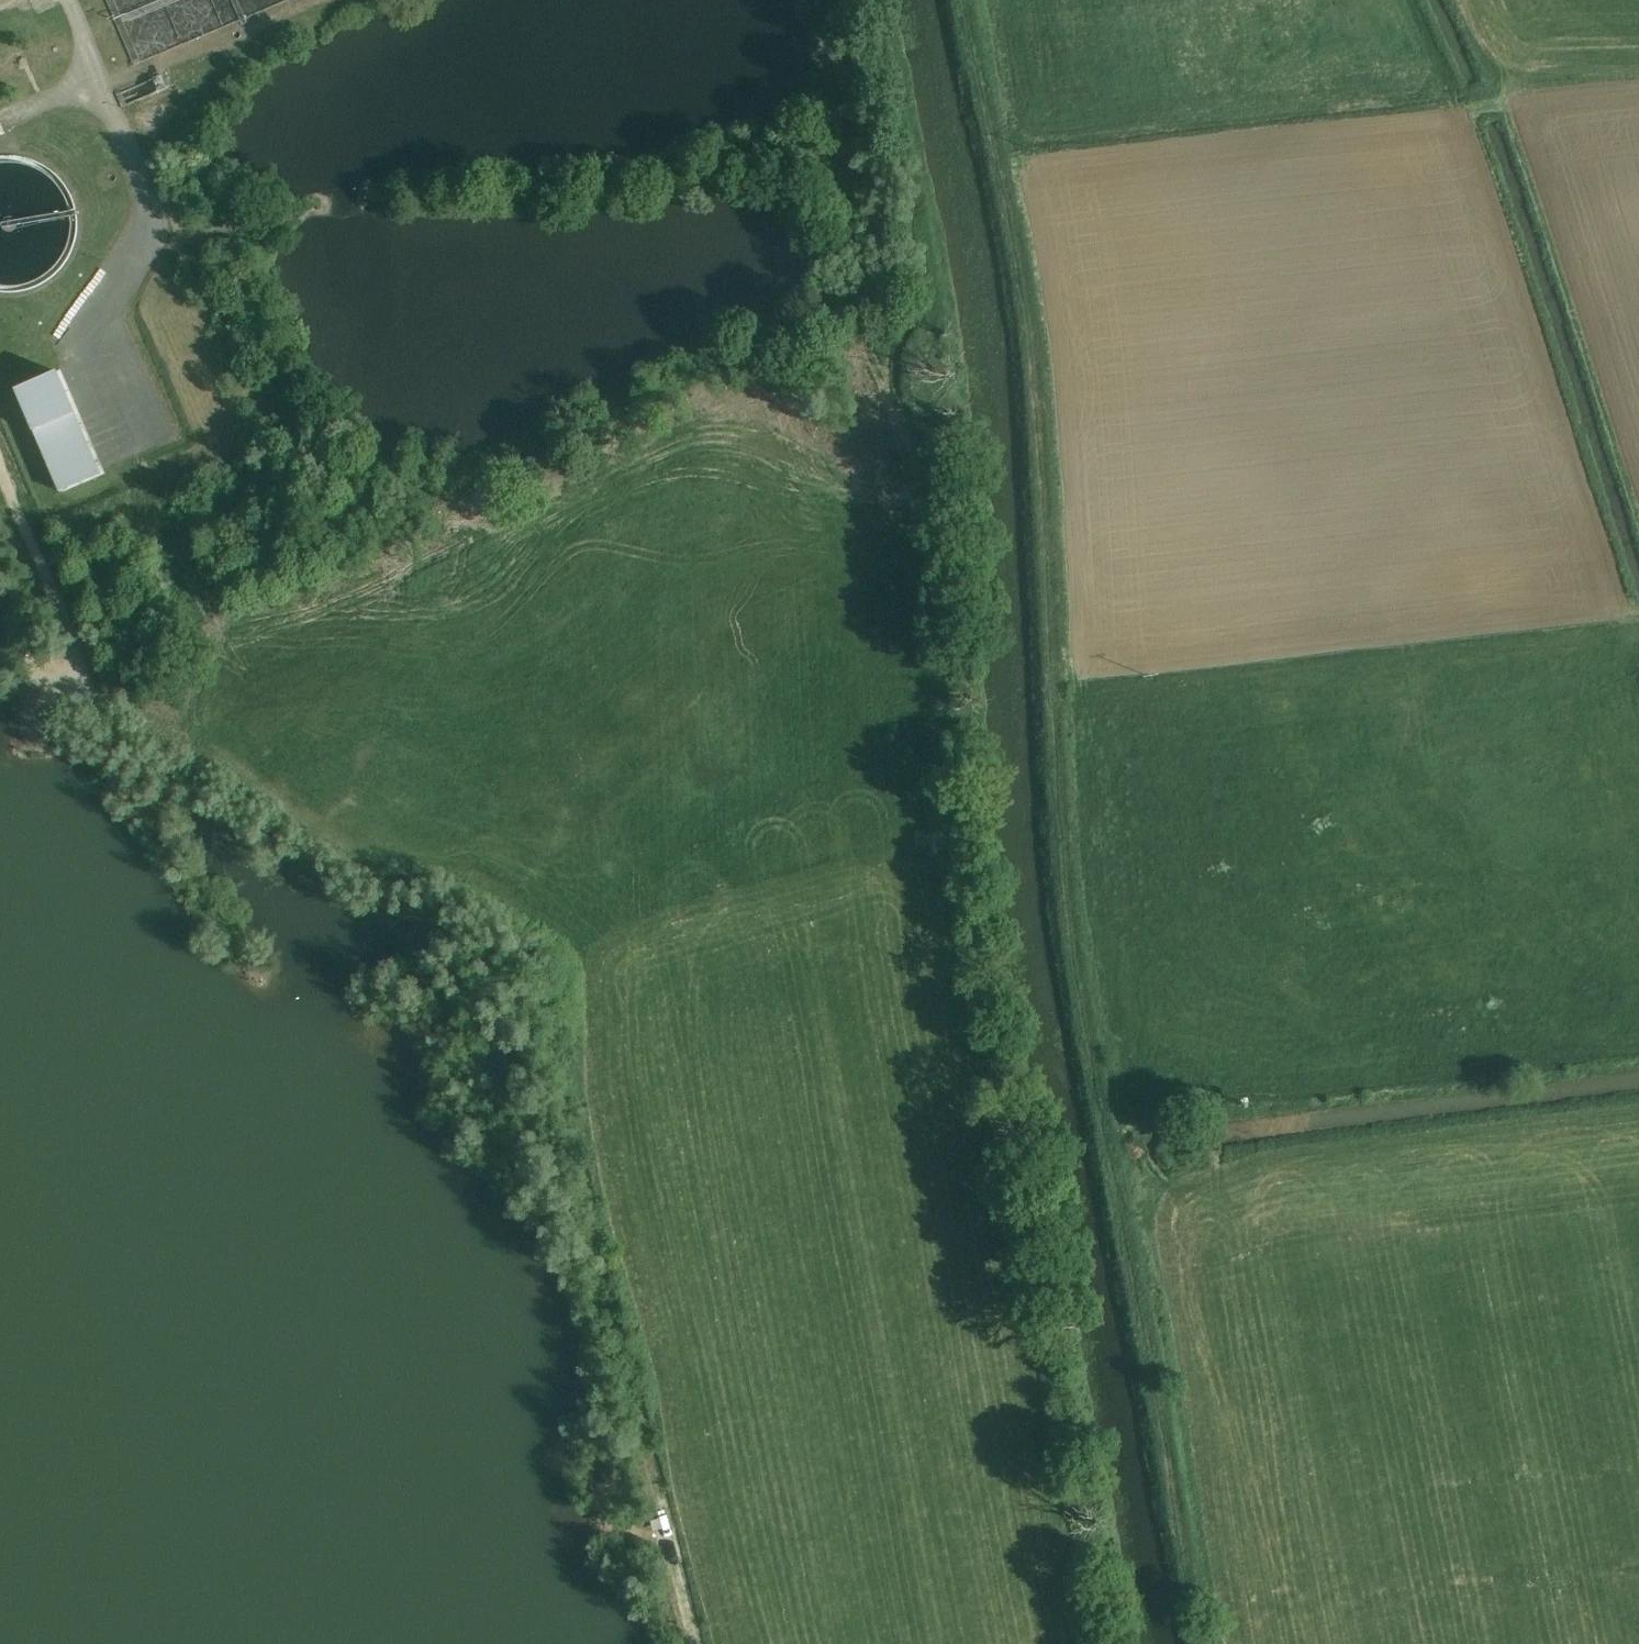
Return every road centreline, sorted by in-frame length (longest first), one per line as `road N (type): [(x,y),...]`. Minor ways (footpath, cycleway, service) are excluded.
road 1 (track): [(693,1643),(535,948)]

